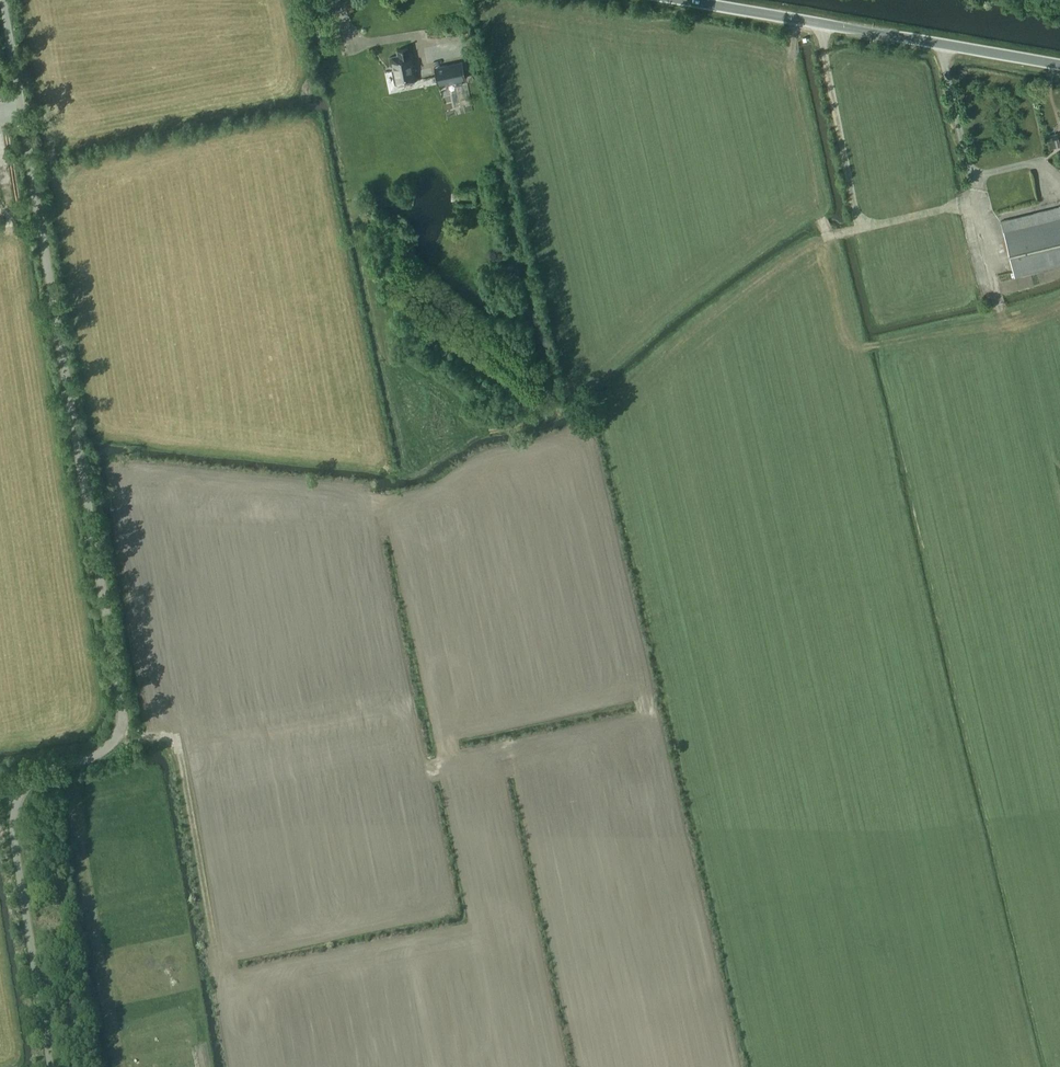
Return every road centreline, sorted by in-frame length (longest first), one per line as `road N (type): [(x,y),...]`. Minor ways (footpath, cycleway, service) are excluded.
road 1 (unclassified): [(51,1066),(15,810),(36,776),(106,748),(123,716),(3,0)]
road 2 (secondary): [(1059,64),(687,0)]

